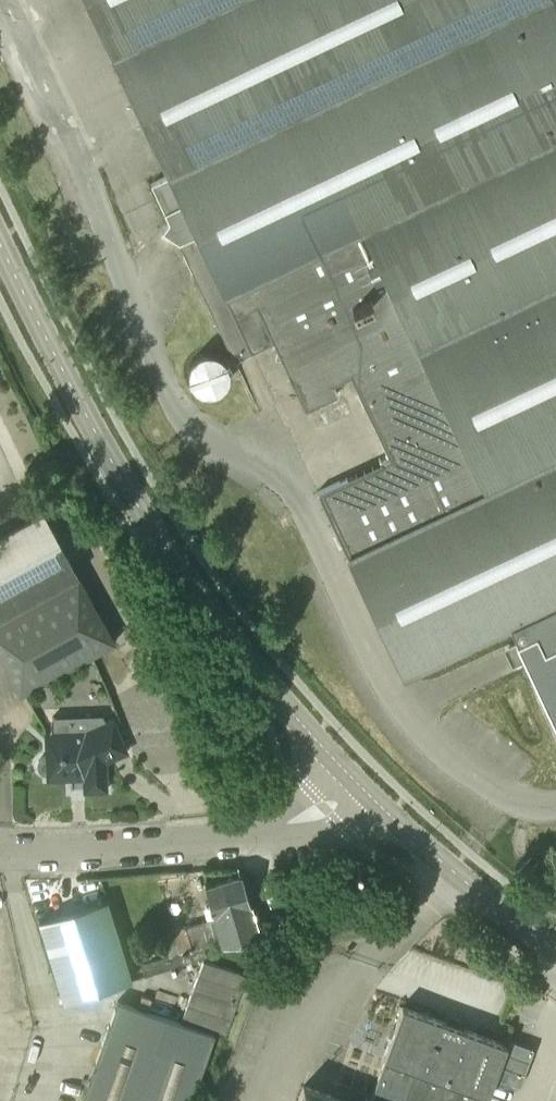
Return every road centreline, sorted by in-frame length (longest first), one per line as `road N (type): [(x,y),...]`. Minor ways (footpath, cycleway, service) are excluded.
road 1 (tertiary): [(353,772),(282,700),(141,501),(0,231)]
road 2 (unclassified): [(353,772),(285,823),(222,841),(0,853)]
road 3 (tertiary): [(555,950),(436,853),(353,772)]

